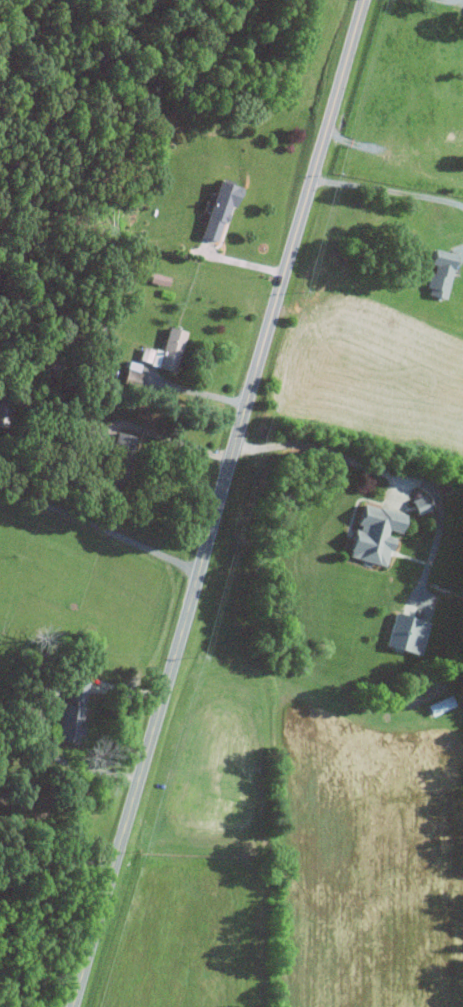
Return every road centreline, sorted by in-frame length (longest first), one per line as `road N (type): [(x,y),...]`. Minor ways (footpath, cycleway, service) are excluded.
road 1 (tertiary): [(72,1006),(363,0)]

